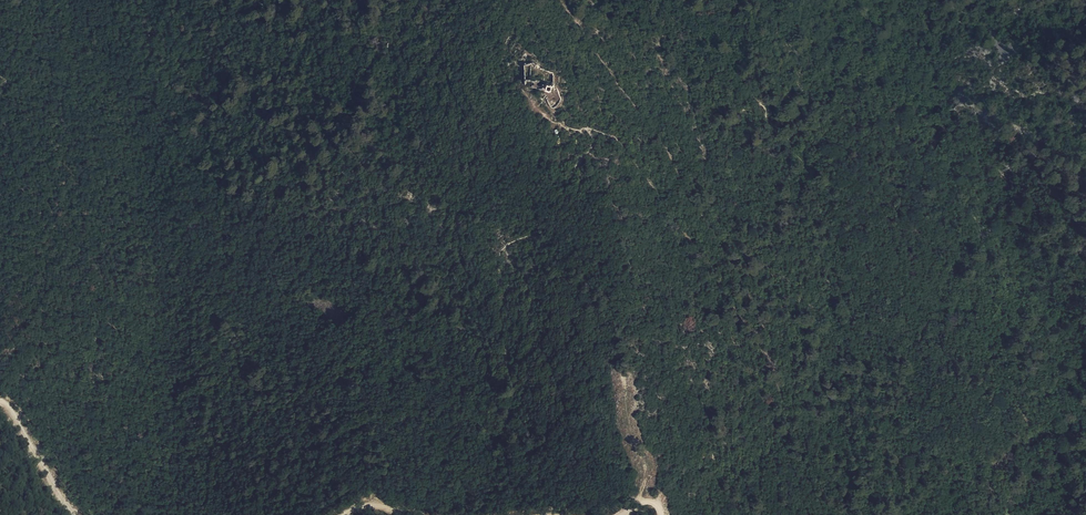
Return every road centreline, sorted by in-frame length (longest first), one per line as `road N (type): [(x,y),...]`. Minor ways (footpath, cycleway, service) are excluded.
road 1 (track): [(0,401),(75,514)]
road 2 (track): [(642,502),(645,463),(628,417),(625,376)]

